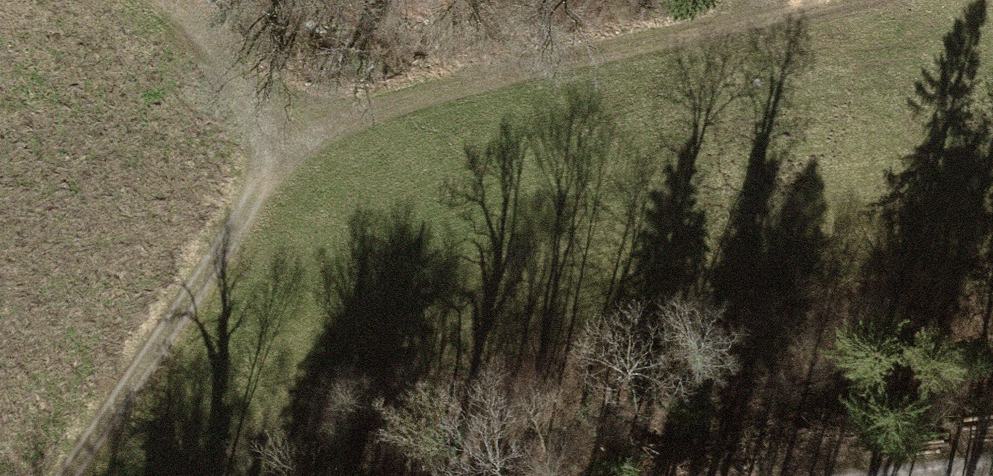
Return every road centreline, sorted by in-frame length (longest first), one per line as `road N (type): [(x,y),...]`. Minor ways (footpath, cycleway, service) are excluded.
road 1 (track): [(40,0),(144,48),(255,185),(65,475)]
road 2 (track): [(255,185),(420,85),(831,0)]

